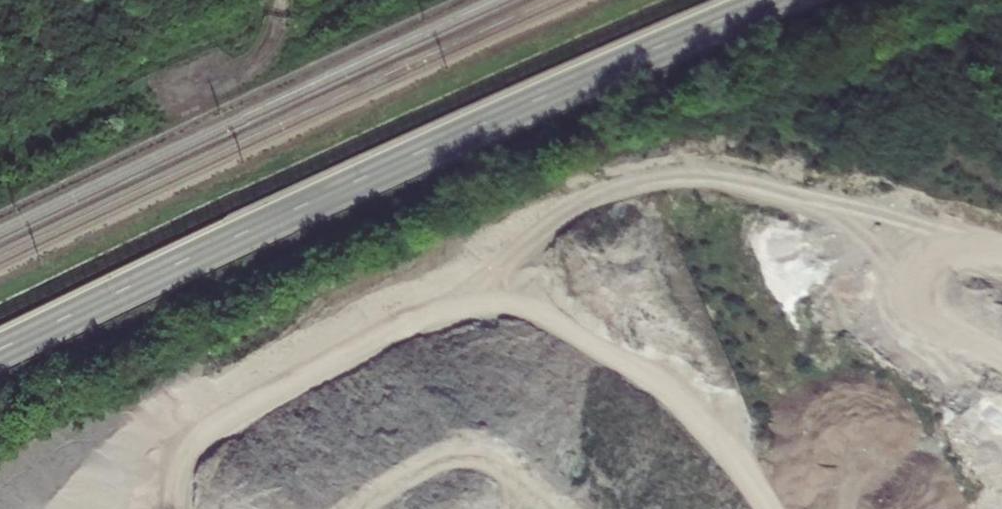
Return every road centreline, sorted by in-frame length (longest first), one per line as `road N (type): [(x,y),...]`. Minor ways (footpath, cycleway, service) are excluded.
road 1 (secondary): [(771,0),(0,350)]

